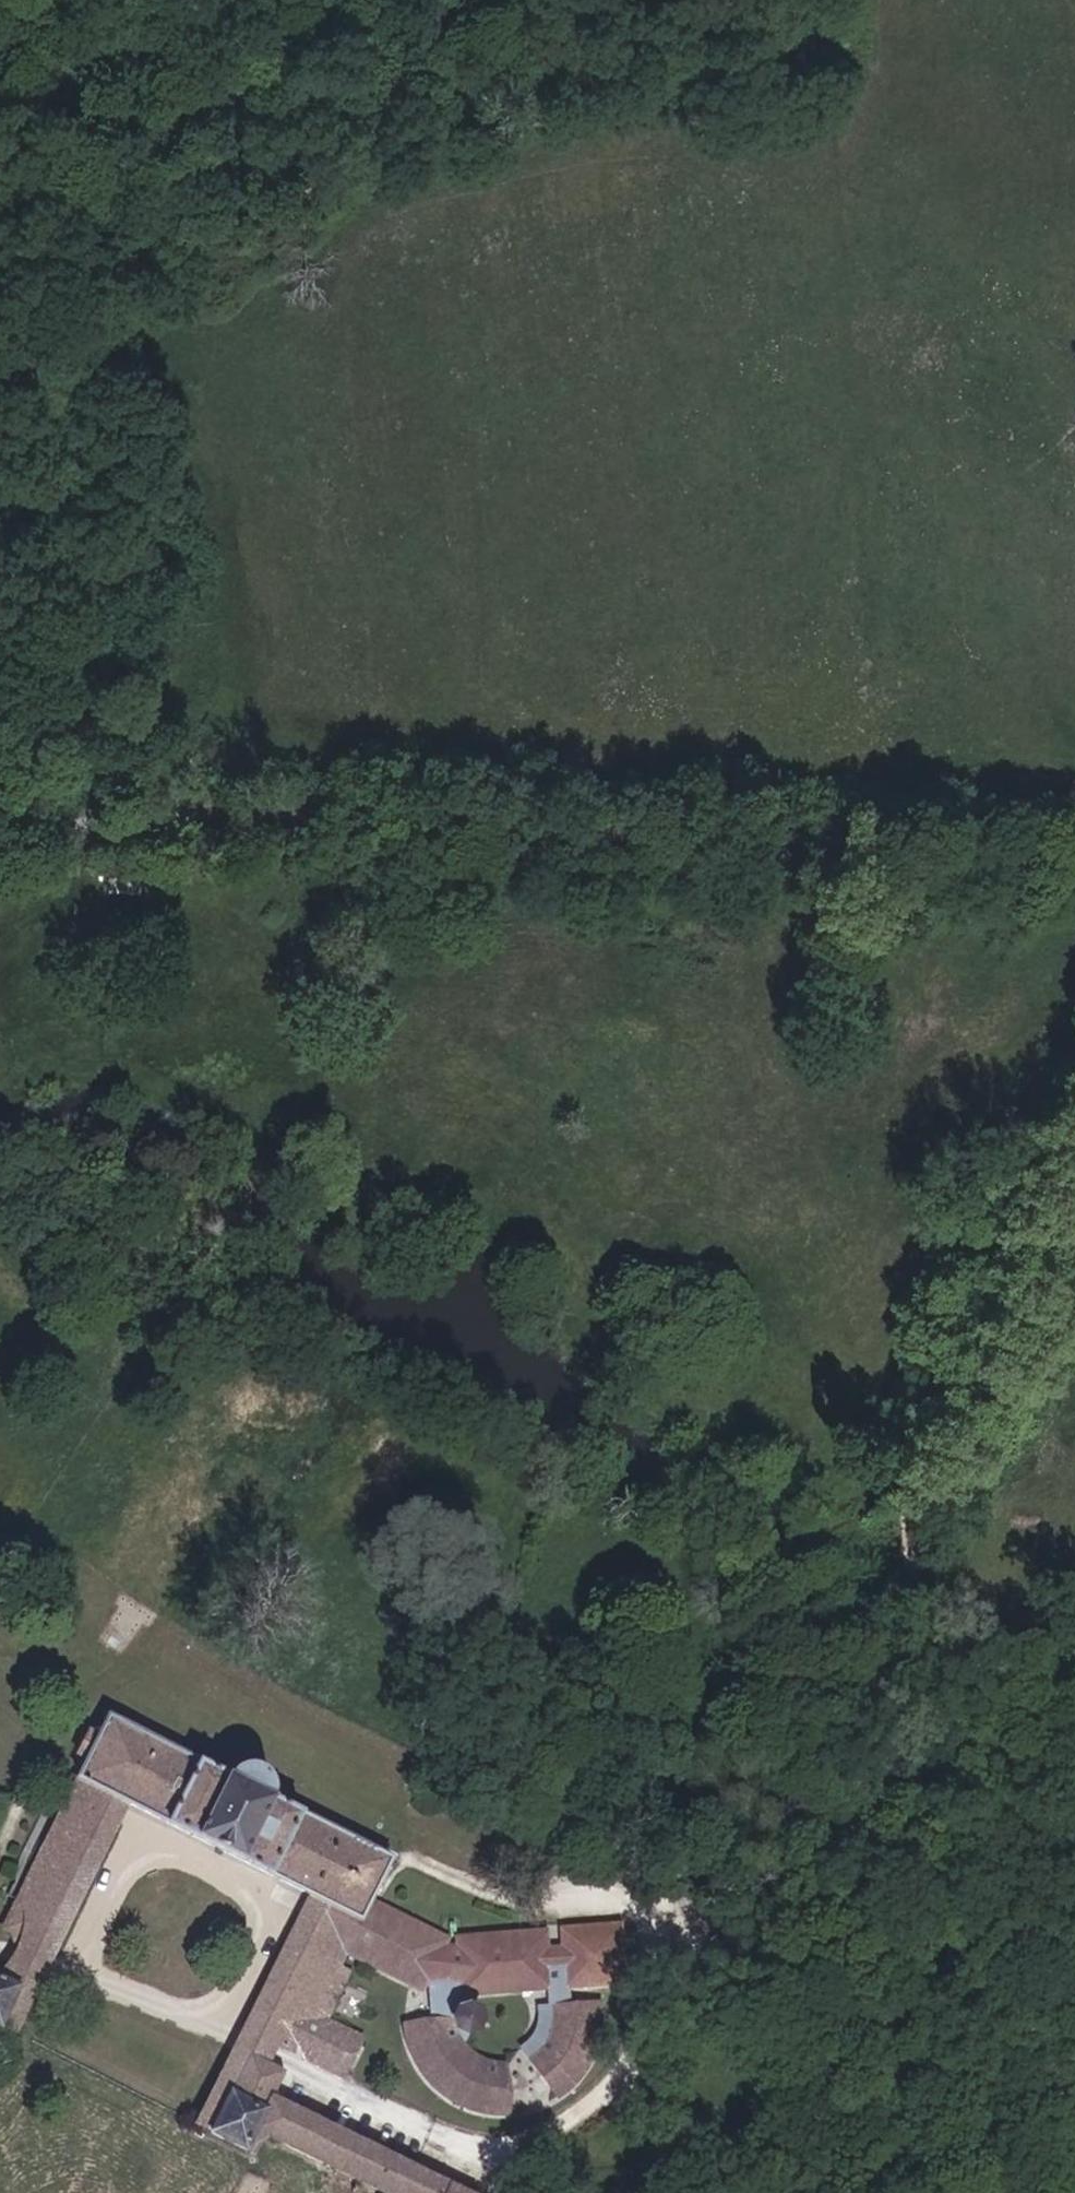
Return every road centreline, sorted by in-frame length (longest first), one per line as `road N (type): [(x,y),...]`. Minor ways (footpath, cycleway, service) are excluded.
road 1 (track): [(1074,2135),(607,2102),(652,2032),(644,1912),(484,1884),(285,1789),(285,1773),(268,1755),(229,1764),(98,1700),(0,1877)]
road 2 (track): [(0,831),(286,816),(1074,888)]

